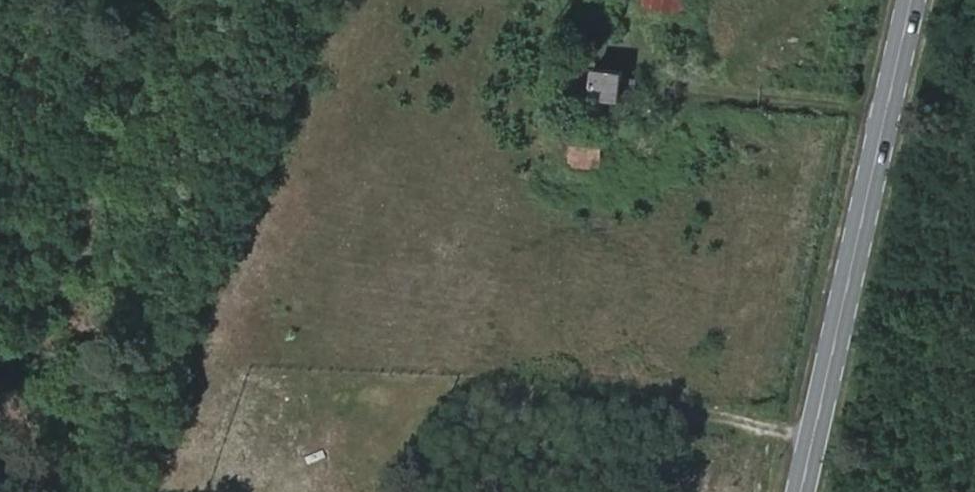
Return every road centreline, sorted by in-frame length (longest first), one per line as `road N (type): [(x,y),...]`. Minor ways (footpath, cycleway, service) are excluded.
road 1 (secondary): [(800,491),(912,0)]

